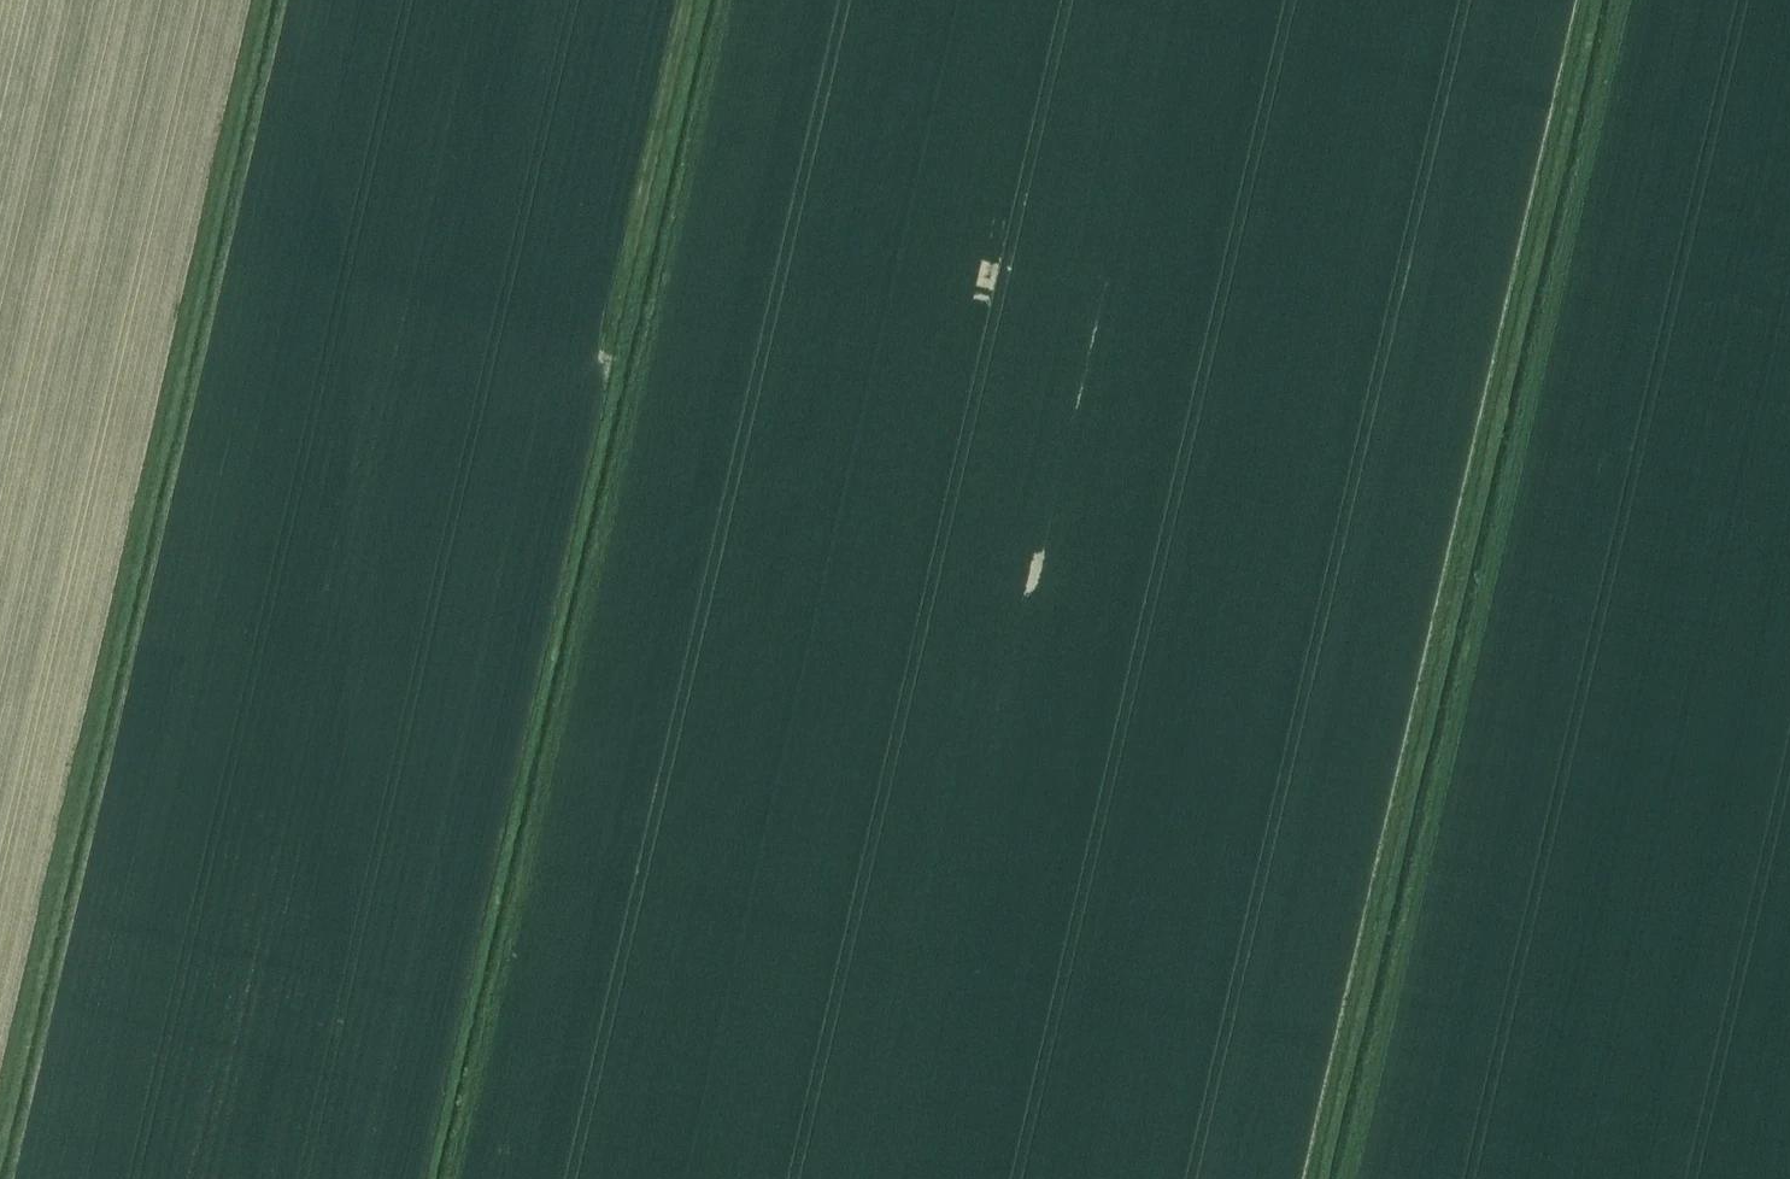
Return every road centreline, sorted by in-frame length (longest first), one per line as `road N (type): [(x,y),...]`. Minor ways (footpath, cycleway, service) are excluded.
road 1 (track): [(1589,0),(1315,1178)]
road 2 (track): [(690,0),(606,364)]

